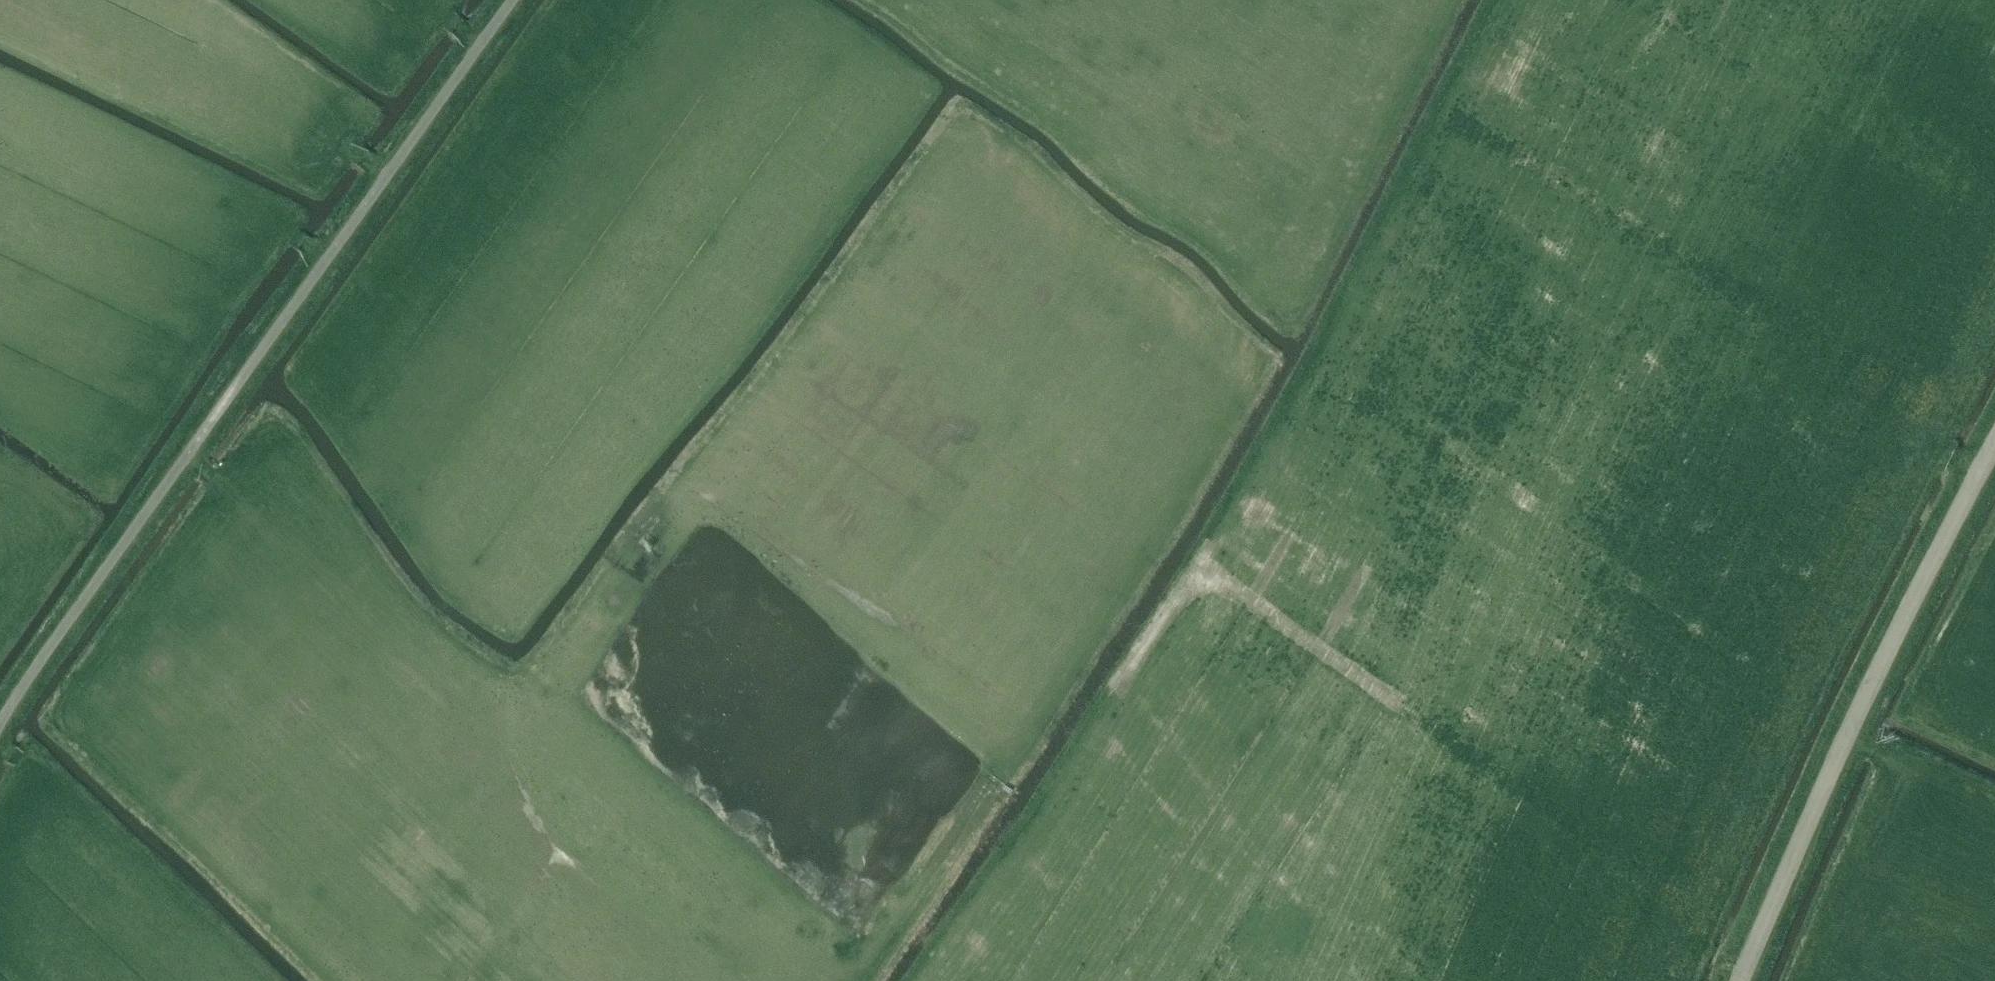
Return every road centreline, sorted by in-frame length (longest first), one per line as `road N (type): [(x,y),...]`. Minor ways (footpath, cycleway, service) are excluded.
road 1 (unclassified): [(0,724),(513,0)]
road 2 (tertiary): [(1742,980),(1841,752),(1994,444)]

